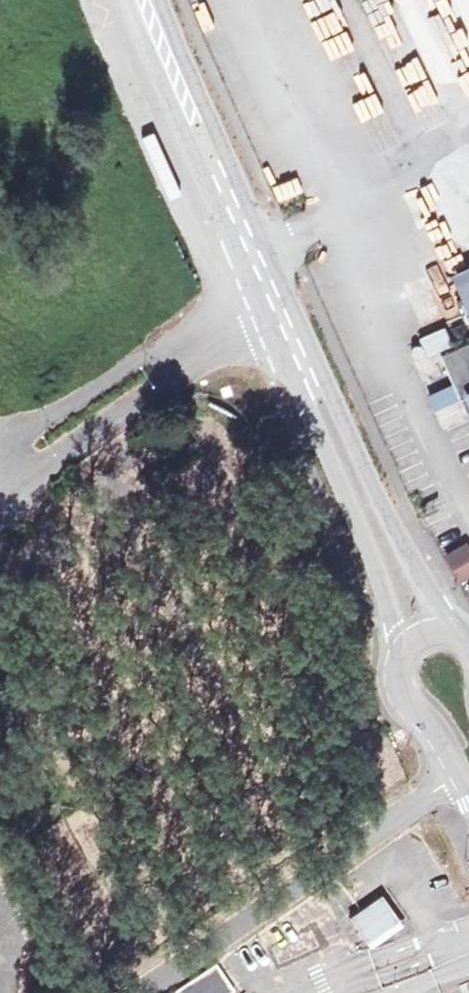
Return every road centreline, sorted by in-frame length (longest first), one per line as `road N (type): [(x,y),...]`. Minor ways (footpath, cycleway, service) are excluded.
road 1 (secondary): [(147,0),(380,531)]
road 2 (unclassified): [(462,775),(140,992)]
road 3 (secondary): [(404,642),(397,681),(403,699),(452,750),(462,775)]
road 4 (secondary): [(458,631),(380,531)]

